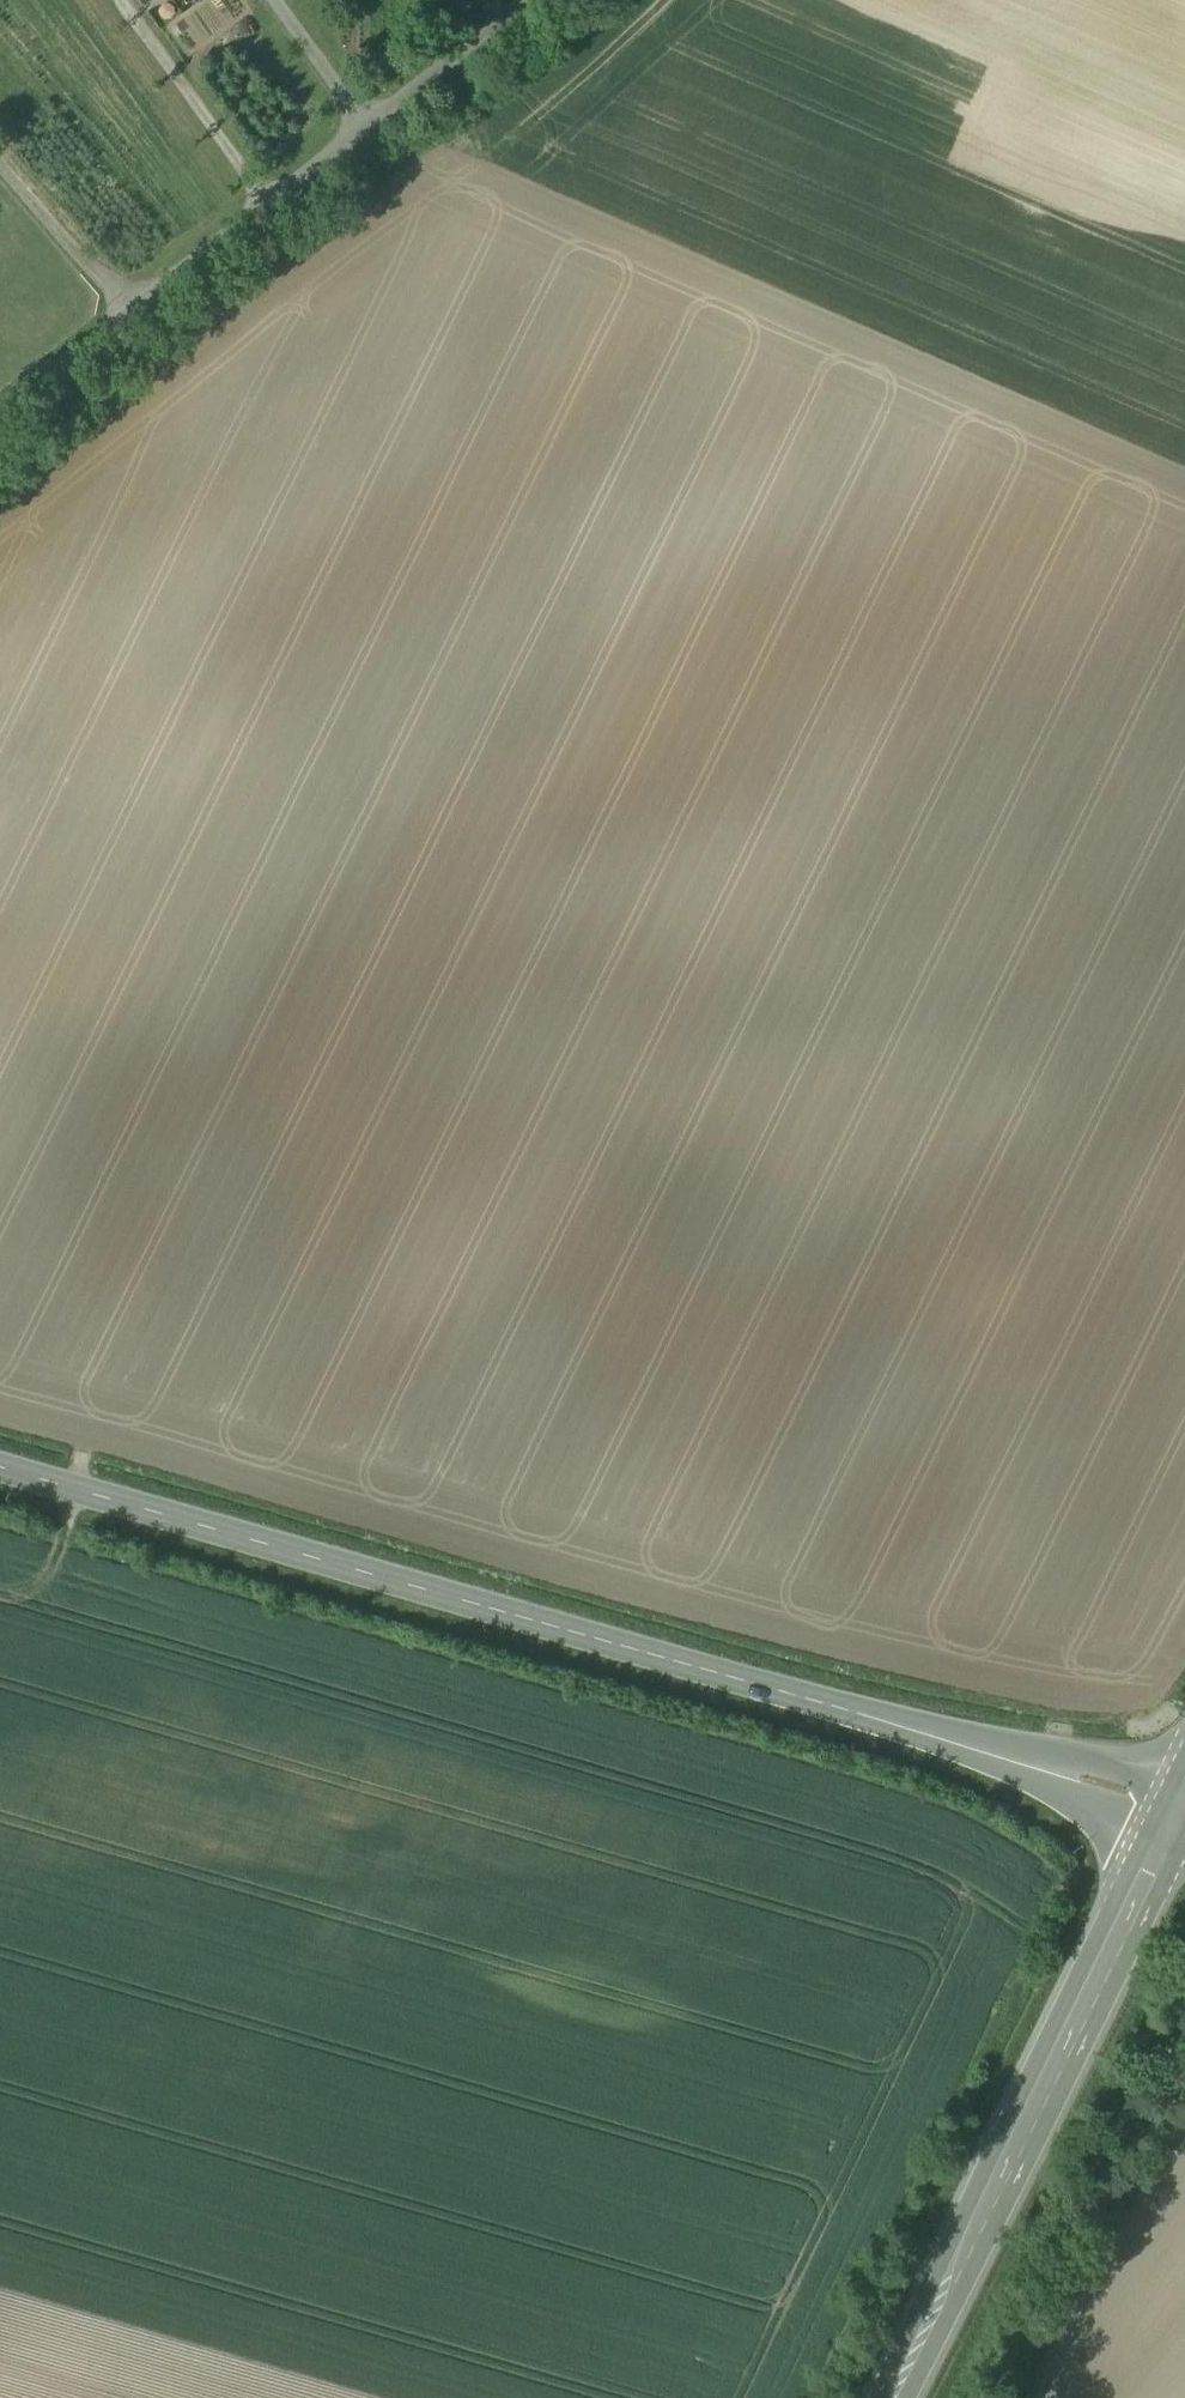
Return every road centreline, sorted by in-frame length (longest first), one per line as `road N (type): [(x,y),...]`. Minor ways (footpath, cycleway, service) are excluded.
road 1 (tertiary): [(1168,1832),(876,1718),(0,1464)]
road 2 (unclassified): [(0,417),(522,0)]
road 3 (secondary): [(1168,1832),(897,2397)]
road 4 (track): [(0,164),(130,313)]

